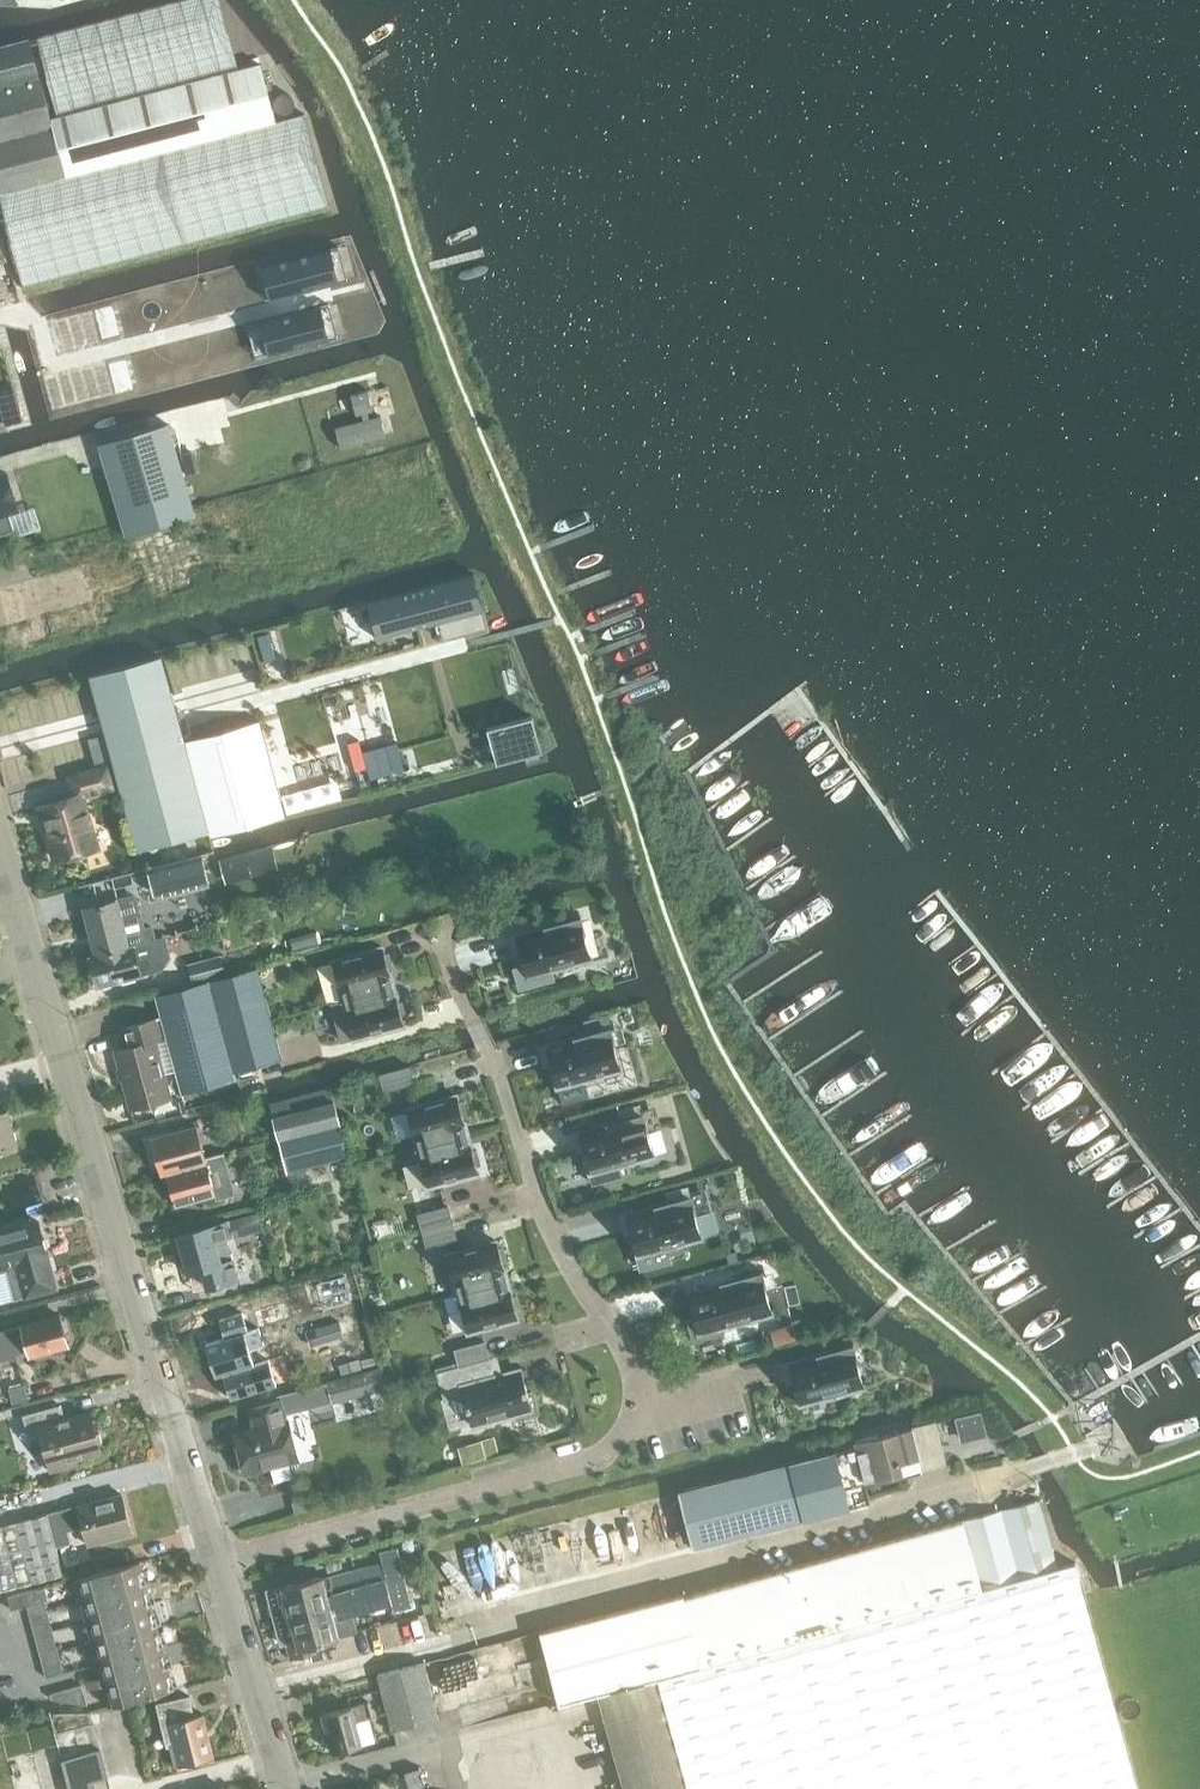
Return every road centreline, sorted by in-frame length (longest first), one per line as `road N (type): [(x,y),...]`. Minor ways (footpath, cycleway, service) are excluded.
road 1 (residential): [(210,1558),(0,859)]
road 2 (residential): [(654,1394),(581,1289),(528,1178),(437,924)]
road 3 (residential): [(210,1558),(602,1460),(654,1394)]
road 4 (residential): [(285,1788),(210,1558)]

